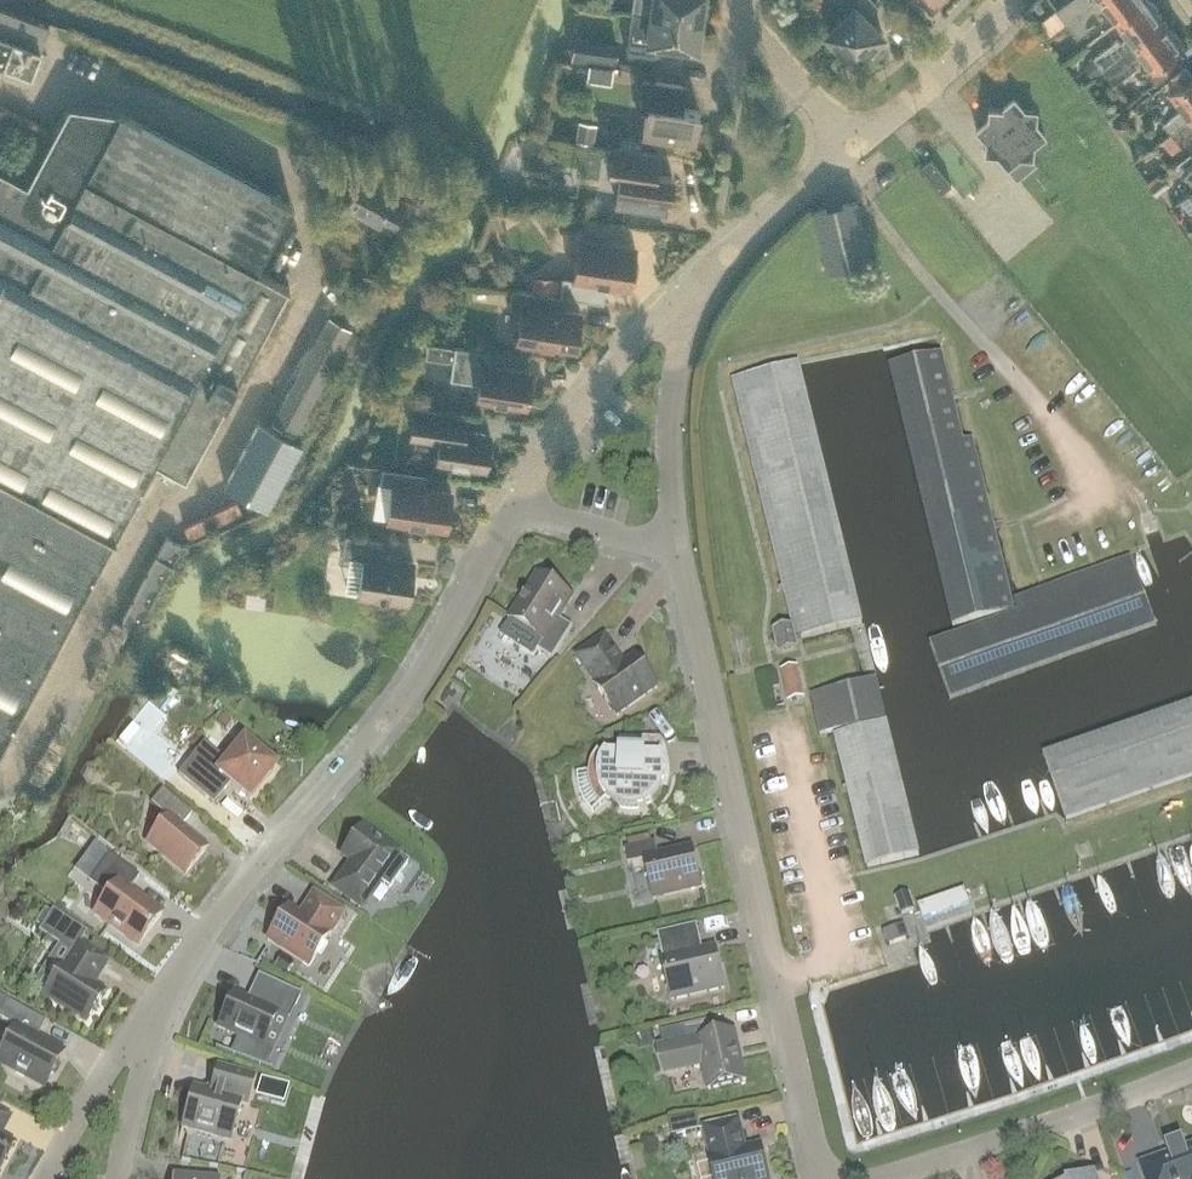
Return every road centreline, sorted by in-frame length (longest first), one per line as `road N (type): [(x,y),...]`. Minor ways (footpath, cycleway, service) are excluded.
road 1 (unclassified): [(822,1178),(679,553)]
road 2 (residential): [(159,1006),(431,655),(514,506)]
road 3 (residential): [(877,1178),(1191,1070)]
road 4 (residential): [(514,506),(582,404),(701,279)]
road 5 (unclassified): [(679,553),(669,437),(701,279)]
road 6 (unclassified): [(852,148),(925,89),(1013,0)]
road 7 (residential): [(42,1178),(85,1098),(159,1006)]
road 8 (unclassified): [(701,279),(852,148)]
road 9 (residential): [(852,148),(738,8)]
road 10 (residential): [(118,1178),(159,1006)]
road 11 (residential): [(679,553),(514,506)]

